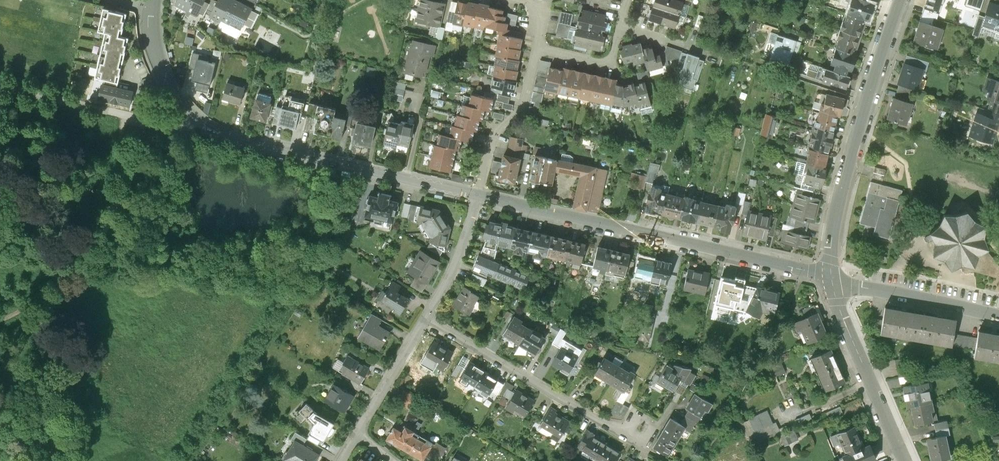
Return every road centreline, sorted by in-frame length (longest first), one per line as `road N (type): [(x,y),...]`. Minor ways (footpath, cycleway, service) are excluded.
road 1 (tertiary): [(154,0),(158,61),(172,90),(215,133),(478,196)]
road 2 (tertiary): [(478,196),(831,279)]
road 3 (tertiary): [(831,279),(843,185),(900,0)]
road 4 (residential): [(427,317),(622,435)]
road 5 (tertiary): [(905,460),(831,279)]
road 6 (tertiary): [(998,317),(831,279)]
road 7 (residential): [(536,48),(520,110),(492,136),(478,196)]
road 8 (residential): [(536,48),(599,64),(612,57),(627,0)]
road 9 (residential): [(427,317),(358,434)]
road 10 (residential): [(478,196),(427,317)]

